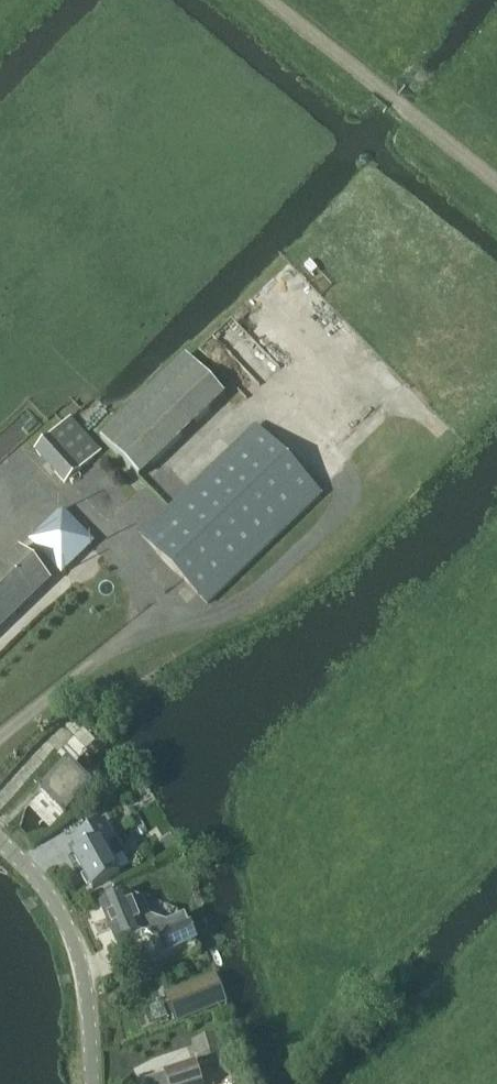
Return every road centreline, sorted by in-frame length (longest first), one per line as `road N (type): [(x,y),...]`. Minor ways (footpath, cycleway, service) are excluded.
road 1 (track): [(496,177),(271,0)]
road 2 (unclassified): [(94,1083),(73,937),(56,898),(0,840)]

